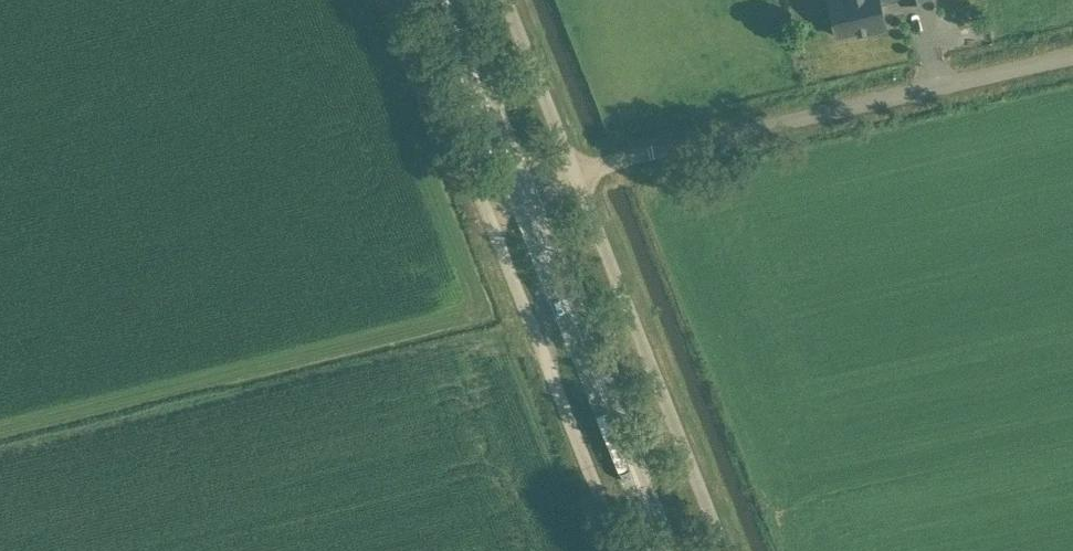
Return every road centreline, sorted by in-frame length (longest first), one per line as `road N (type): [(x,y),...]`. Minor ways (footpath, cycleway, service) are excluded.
road 1 (unclassified): [(587,176),(1072,61)]
road 2 (unclassified): [(615,550),(479,208),(522,195)]
road 3 (unclassified): [(733,550),(587,176)]
road 4 (primary): [(664,550),(522,195)]
road 5 (primary): [(522,195),(444,0)]
road 6 (unclassified): [(587,176),(515,0)]

